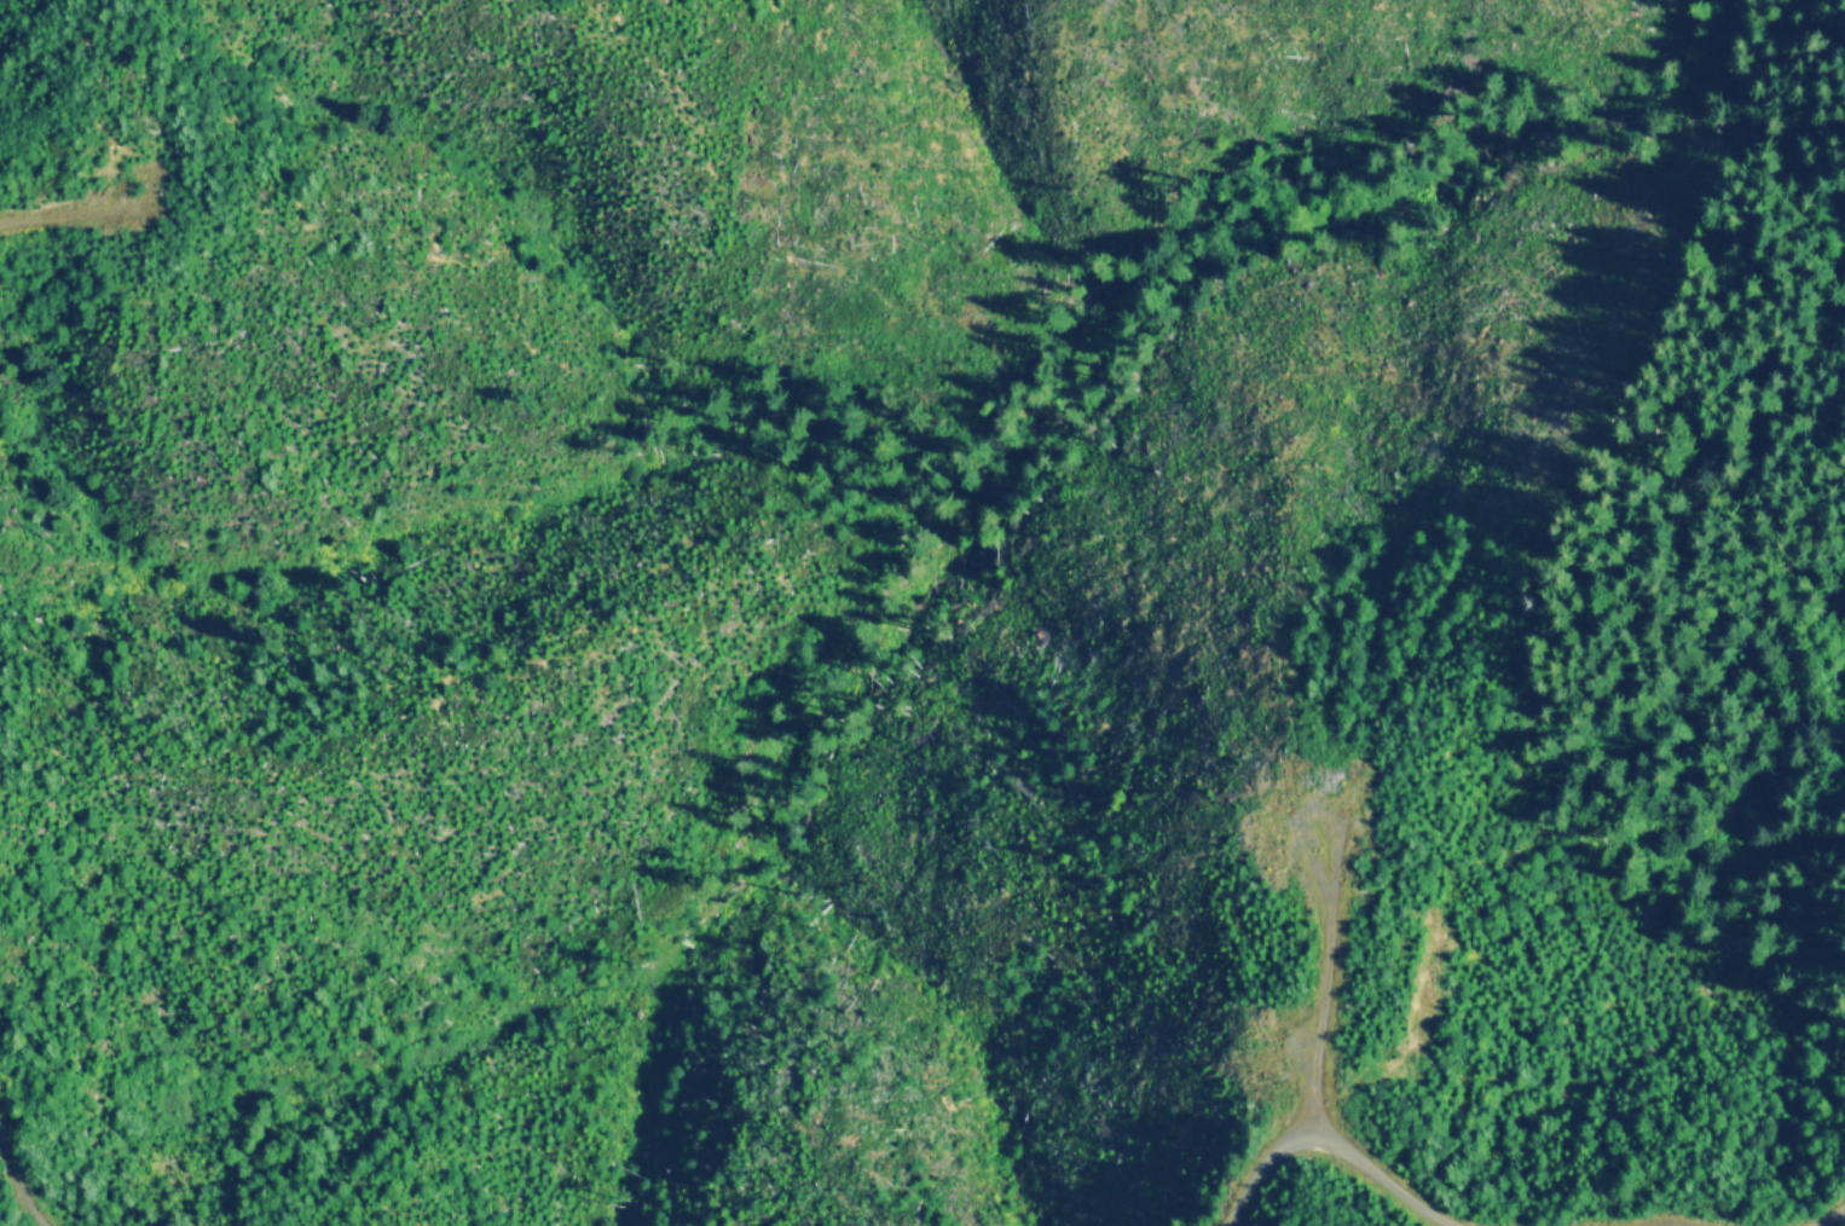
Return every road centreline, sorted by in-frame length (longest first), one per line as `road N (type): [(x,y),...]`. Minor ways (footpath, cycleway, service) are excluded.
road 1 (residential): [(1530,1225),(1468,1225),(1301,1138),(1248,1175),(1224,1225)]
road 2 (residential): [(41,1225),(0,1115)]

